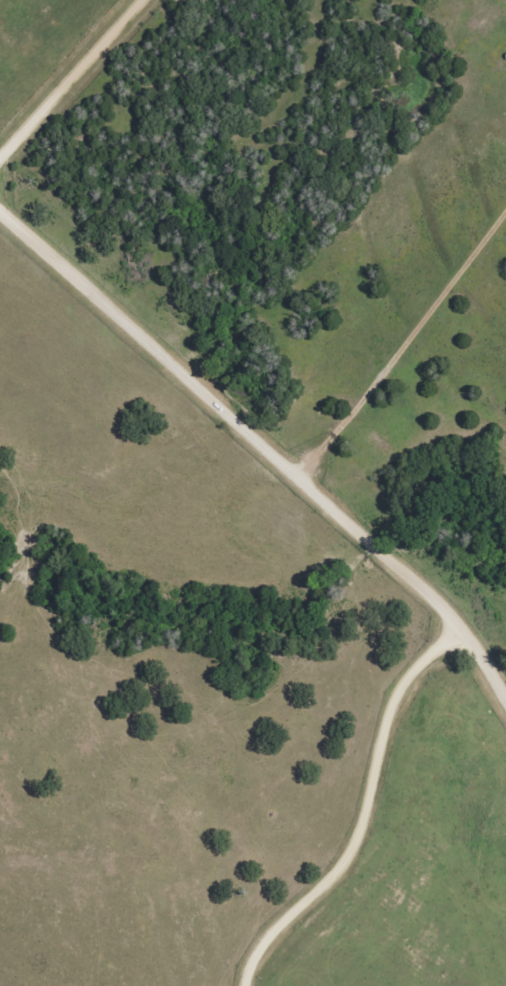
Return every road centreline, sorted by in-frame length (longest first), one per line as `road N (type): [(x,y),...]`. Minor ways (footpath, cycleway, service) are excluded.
road 1 (residential): [(505,704),(433,593),(0,208)]
road 2 (residential): [(246,985),(260,930),(359,835),(386,699),(415,665),(465,633)]
road 3 (residential): [(0,149),(136,0)]

